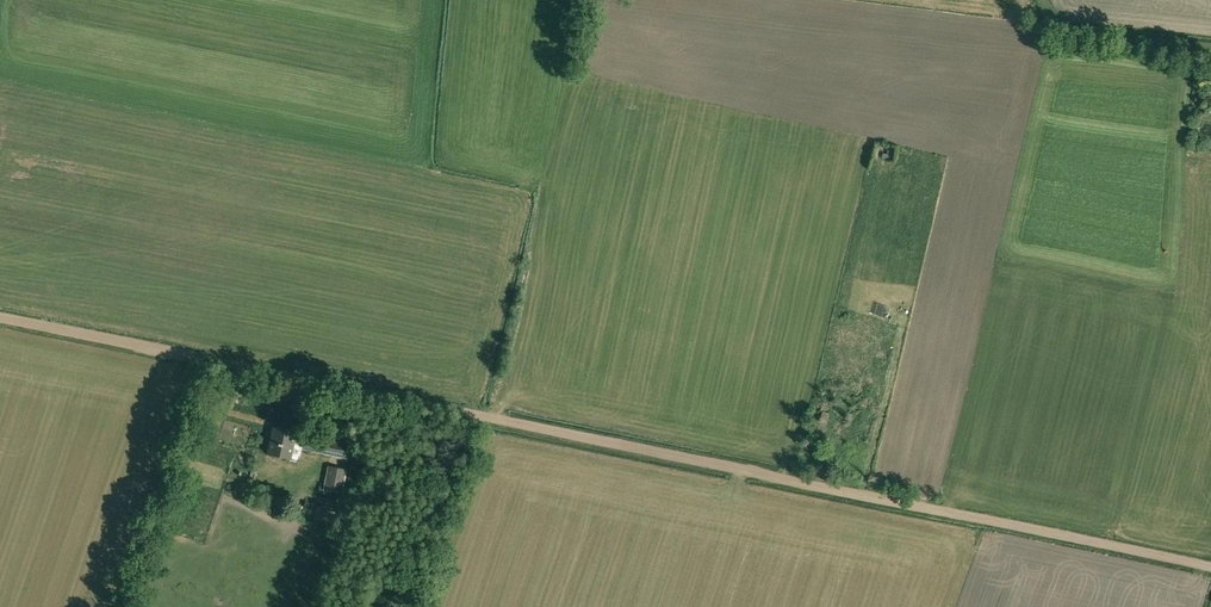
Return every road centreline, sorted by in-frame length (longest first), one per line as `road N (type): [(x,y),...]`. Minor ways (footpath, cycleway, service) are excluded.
road 1 (track): [(1210,569),(0,318)]

